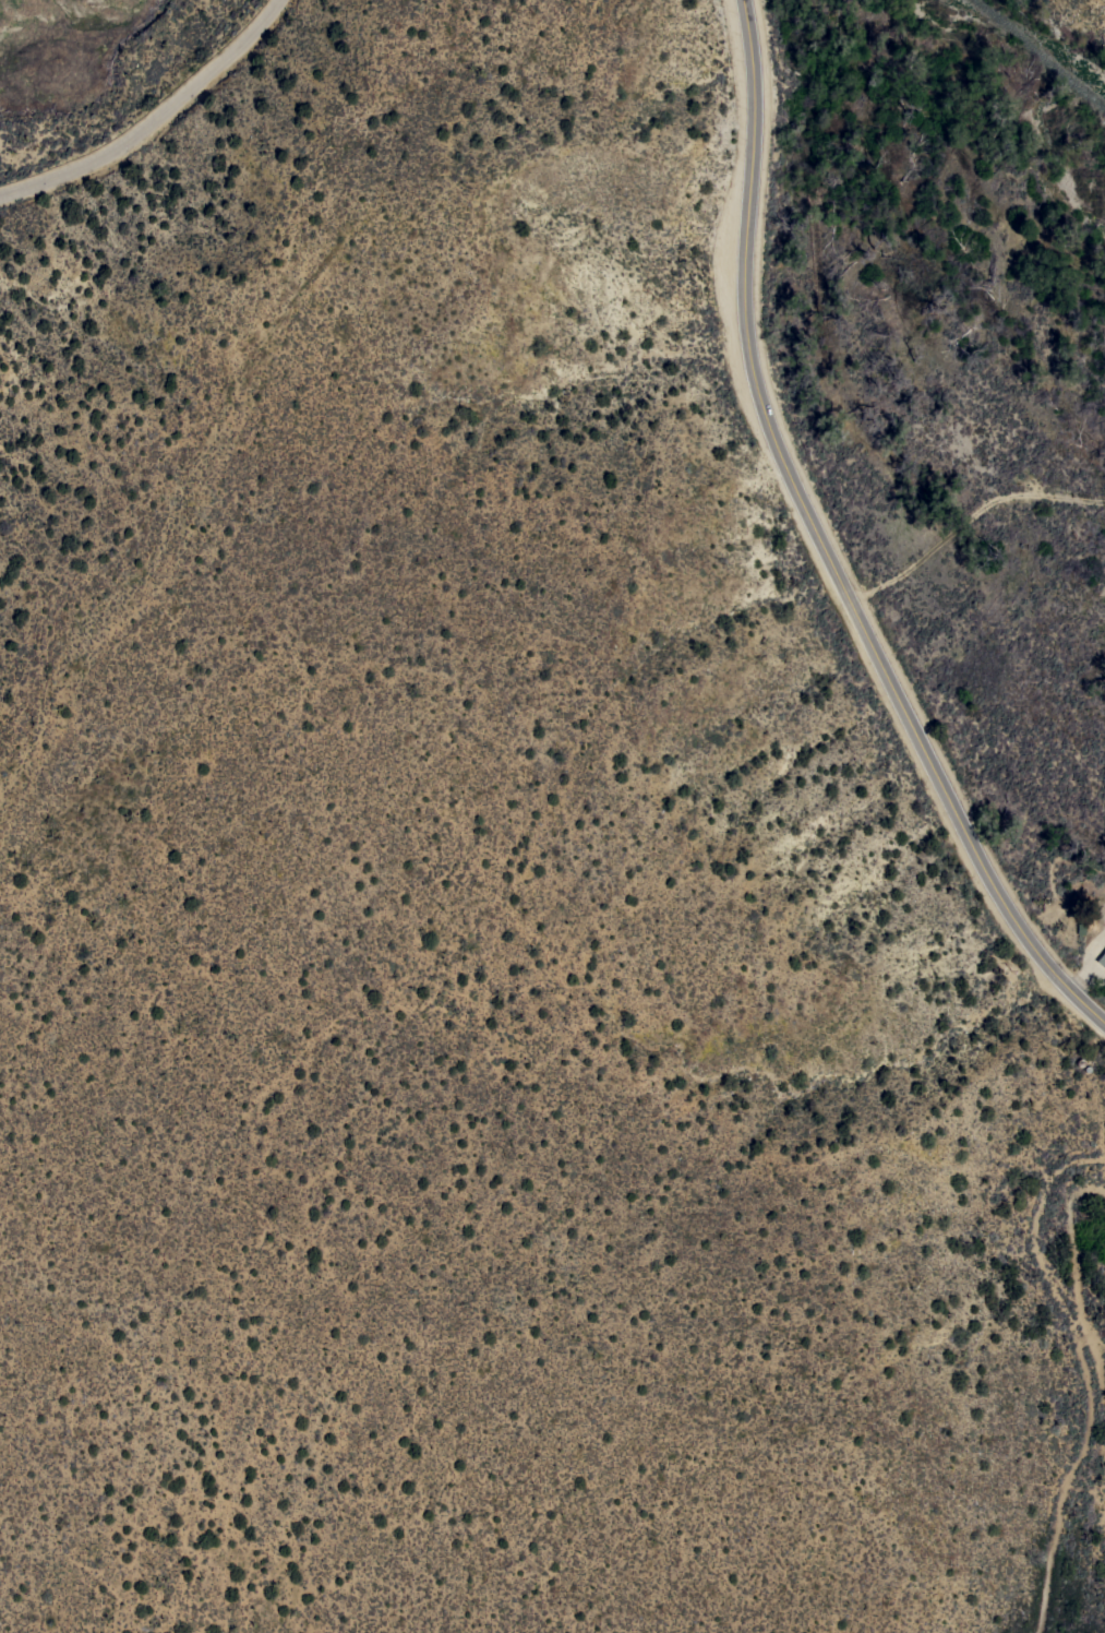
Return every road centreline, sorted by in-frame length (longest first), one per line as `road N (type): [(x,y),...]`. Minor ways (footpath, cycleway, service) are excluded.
road 1 (secondary): [(1104,1022),(1025,940),(989,881),(771,432),(747,324),(756,108),(744,0)]
road 2 (residential): [(818,539),(0,1081)]

